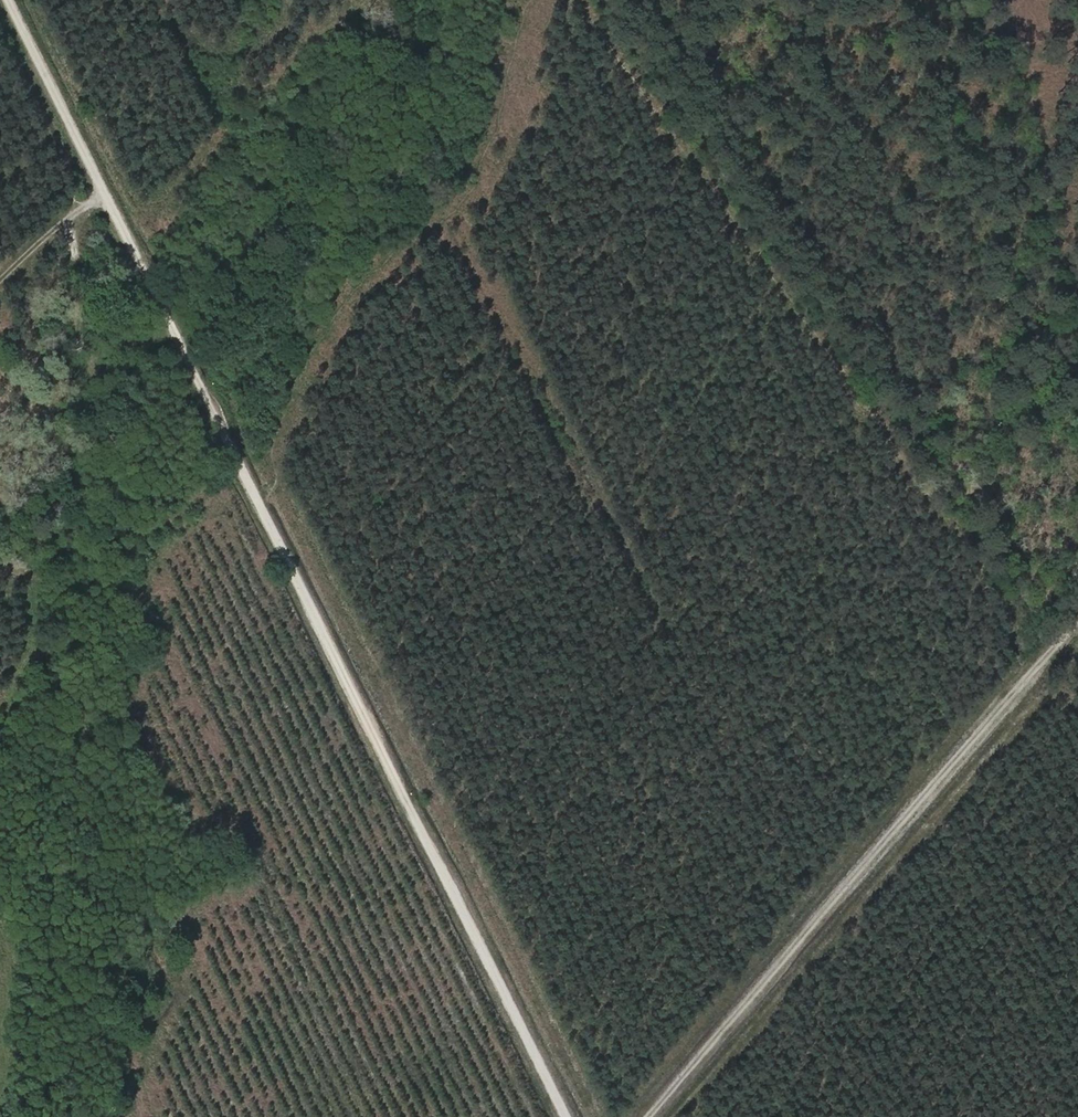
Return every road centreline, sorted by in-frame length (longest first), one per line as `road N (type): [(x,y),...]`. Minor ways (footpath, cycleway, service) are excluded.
road 1 (track): [(6,0),(566,1116)]
road 2 (track): [(1077,621),(649,1116)]

